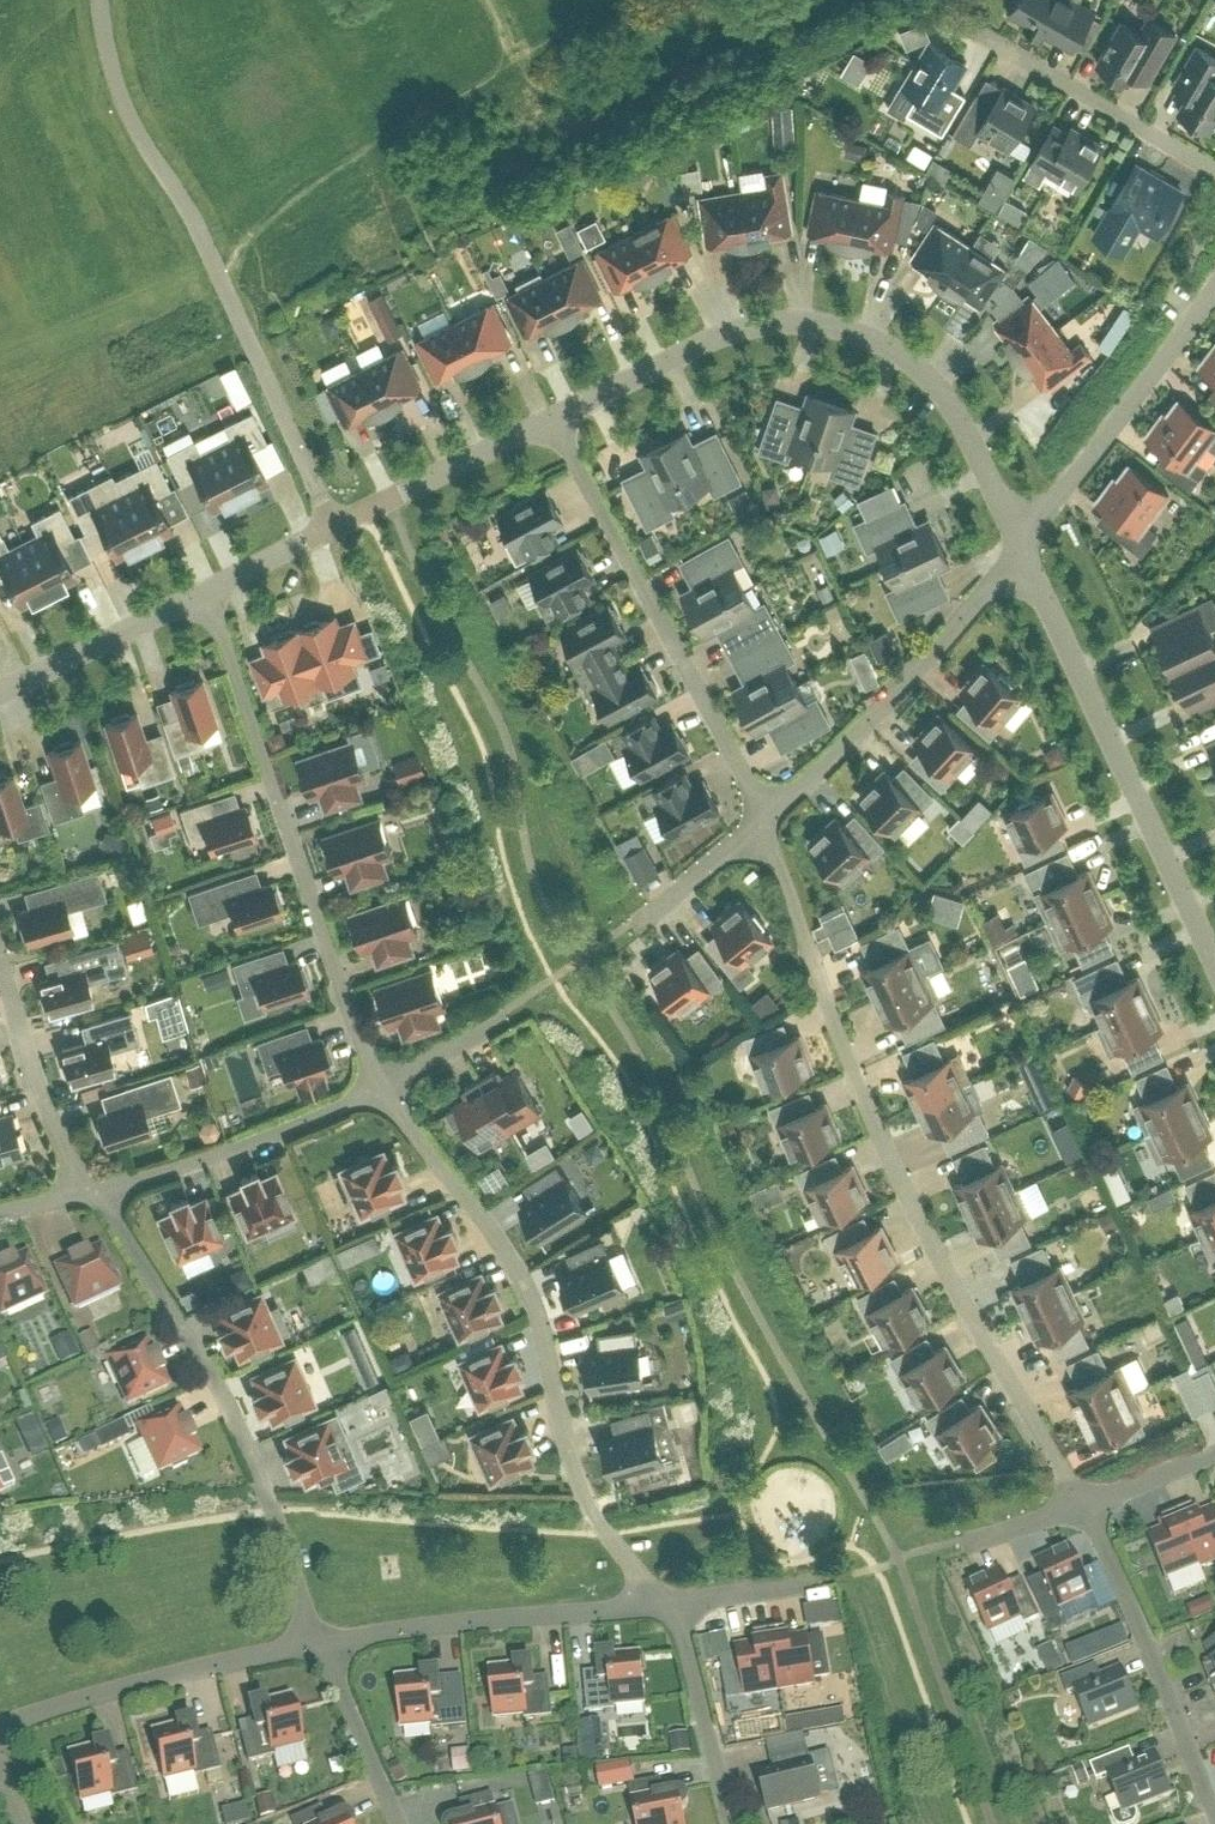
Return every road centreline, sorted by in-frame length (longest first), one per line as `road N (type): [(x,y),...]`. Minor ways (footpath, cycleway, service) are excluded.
road 1 (residential): [(1087,1506),(909,1195),(767,824)]
road 2 (unclassified): [(559,418),(715,338),(795,321),(836,325),(875,338),(940,387),(1023,550)]
road 3 (residential): [(648,1610),(637,1573),(570,1453),(526,1278),(384,1082)]
road 4 (residential): [(384,1082),(367,1056),(205,589)]
road 5 (residential): [(321,1642),(227,1402),(93,1190)]
road 6 (residential): [(767,824),(735,748),(559,418)]
road 7 (unclassified): [(1023,550),(1214,962)]
road 8 (unclassified): [(205,589),(559,418)]
road 9 (residential): [(767,824),(839,756),(1023,550)]
road 10 (residential): [(321,1642),(149,1682),(0,1729)]
road 11 (residential): [(648,1610),(321,1642)]
road 12 (residential): [(1214,1808),(1087,1506)]
road 13 (residential): [(1023,550),(1214,295)]
road 14 (residential): [(384,1082),(279,1129),(93,1190)]
road 15 (residential): [(1214,169),(956,14)]
road 16 (residential): [(93,1190),(41,1087),(0,956)]
road 17 (unclassified): [(0,692),(205,589)]
road 18 (residential): [(730,1823),(680,1606)]
road 19 (residential): [(398,1823),(321,1642)]
road 20 (residential): [(638,923),(767,824)]
road 21 (residential): [(1087,1506),(1214,1452)]
road 22 (residential): [(498,1018),(384,1082)]
road 23 (residential): [(967,1546),(1087,1506)]
road 24 (residential): [(801,1586),(680,1606)]

